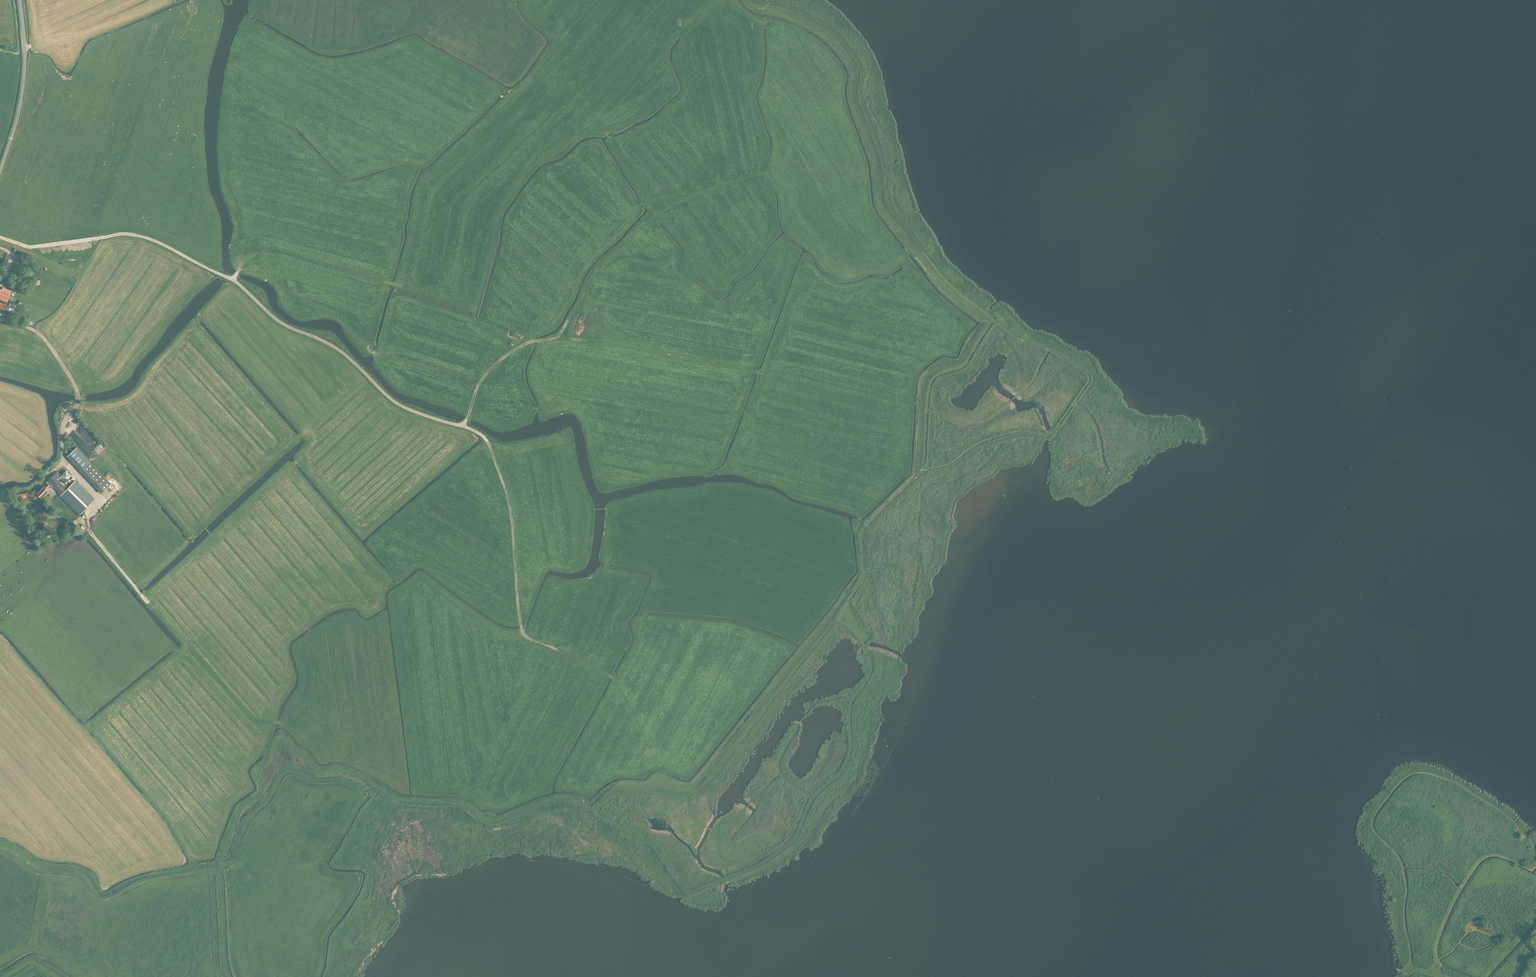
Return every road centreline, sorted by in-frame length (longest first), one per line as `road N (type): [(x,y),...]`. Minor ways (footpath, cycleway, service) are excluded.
road 1 (track): [(570,654),(522,631),(509,500),(483,436),(395,402),(340,351),(285,325),(232,280)]
road 2 (track): [(920,283),(894,262),(885,271),(833,275),(790,230),(783,192),(769,174),(758,175),(675,200),(597,270),(558,337)]
road 3 (track): [(659,768),(617,681),(570,654),(579,648),(607,563),(613,509)]
road 4 (track): [(0,237),(29,247),(142,236),(232,280)]
road 5 (track): [(763,373),(558,337)]
road 6 (track): [(148,602),(87,528),(102,499),(61,459)]
road 7 (unclassified): [(20,0),(24,81),(0,172)]

